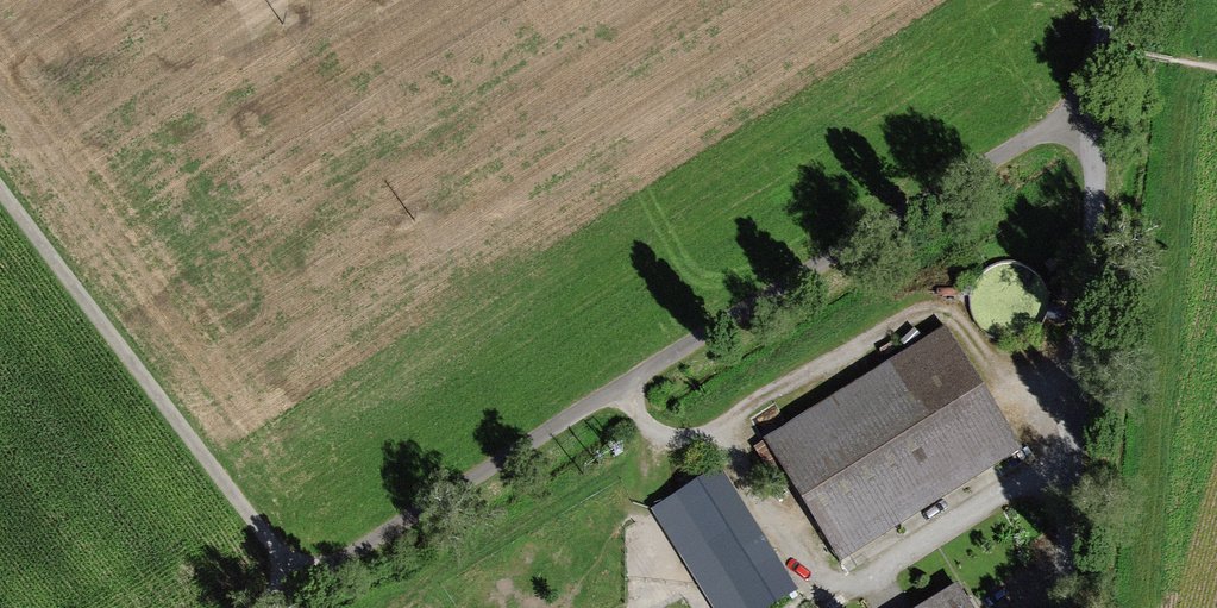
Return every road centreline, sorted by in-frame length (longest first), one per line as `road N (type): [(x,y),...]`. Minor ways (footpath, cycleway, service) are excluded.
road 1 (track): [(1090,120),(1032,136),(256,607)]
road 2 (residential): [(1064,607),(1102,0)]
road 3 (track): [(622,387),(657,427),(724,442),(813,571),(834,583),(873,575),(1006,490),(1072,489)]
road 4 (track): [(0,187),(301,580)]

